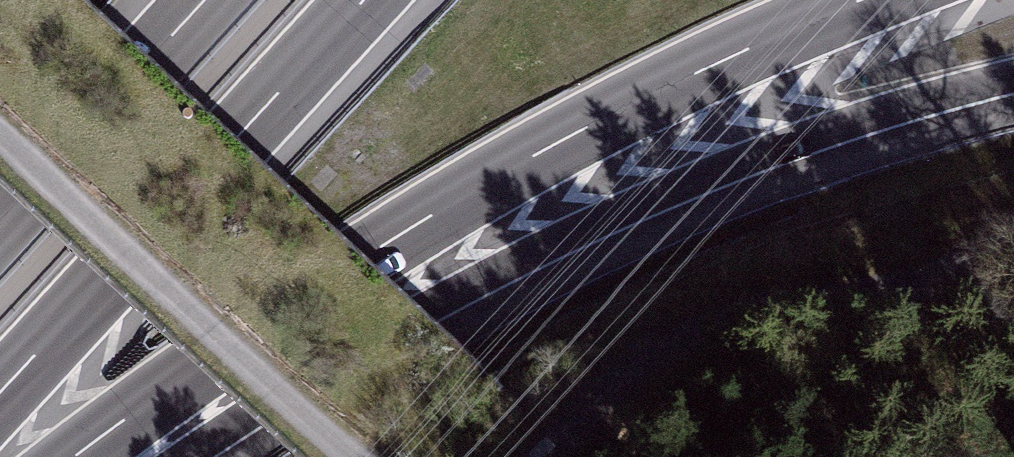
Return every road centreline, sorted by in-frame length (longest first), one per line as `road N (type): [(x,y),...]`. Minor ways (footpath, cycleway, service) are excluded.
road 1 (motorway): [(76,456),(497,177),(666,88),(873,0)]
road 2 (motorway): [(188,456),(420,314),(620,216),(826,135),(1013,82)]
road 3 (track): [(532,456),(630,357),(714,308),(919,273),(1013,314)]
road 4 (motorway): [(0,396),(367,0)]
road 5 (track): [(0,137),(346,456)]
road 6 (motorway): [(203,0),(0,221)]

